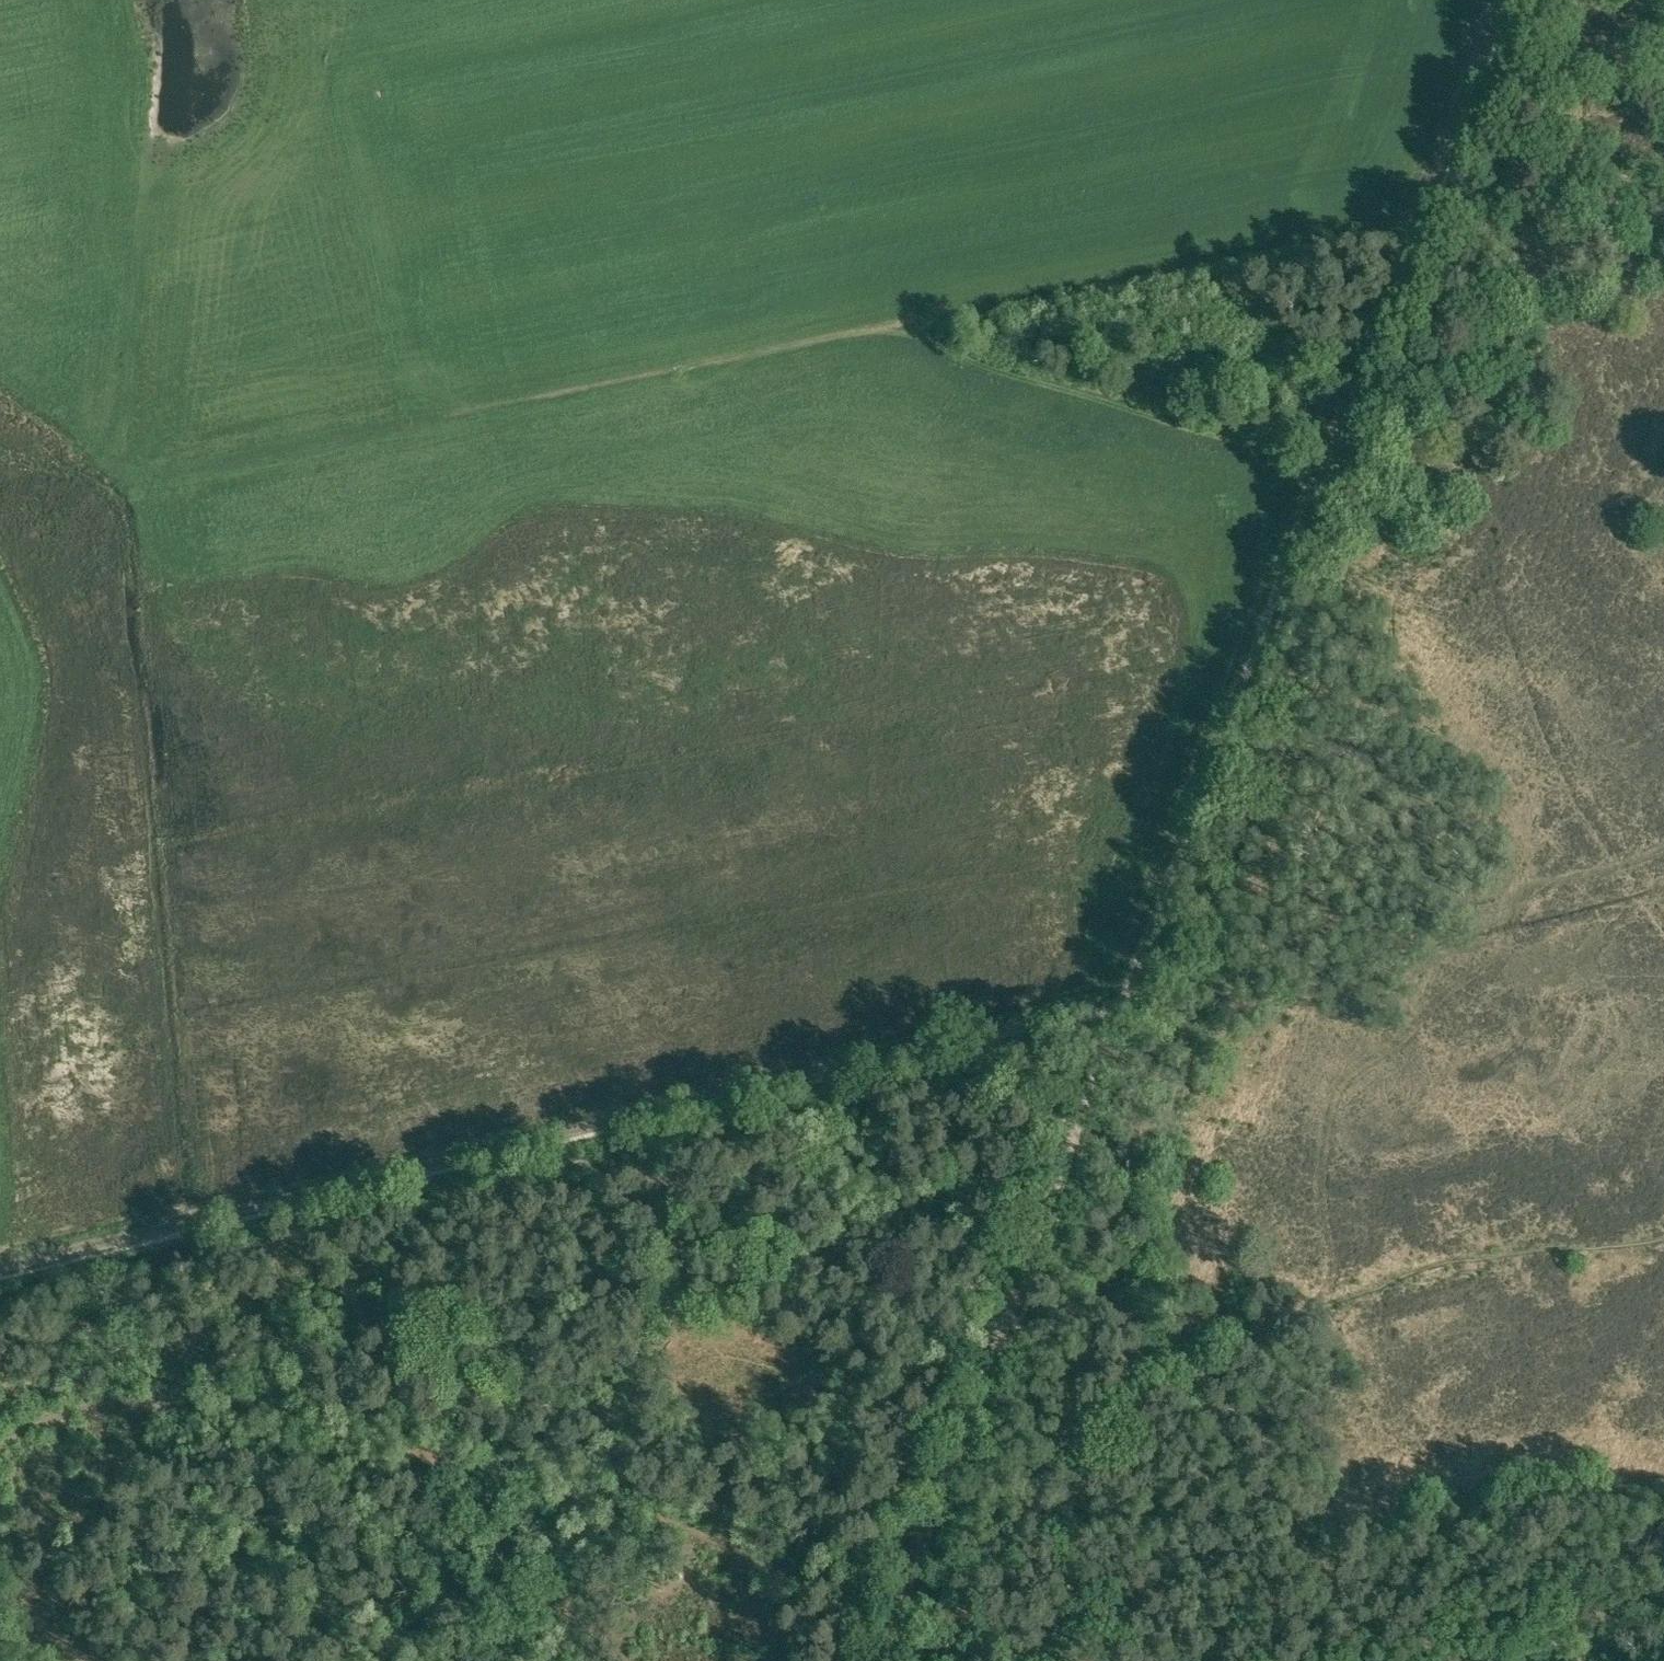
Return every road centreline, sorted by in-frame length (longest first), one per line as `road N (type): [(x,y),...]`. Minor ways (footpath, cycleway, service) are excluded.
road 1 (track): [(1126,991),(0,1268)]
road 2 (track): [(1496,0),(1126,991)]
road 3 (track): [(880,1660),(1081,1114)]
road 4 (track): [(1081,1114),(1126,991)]

